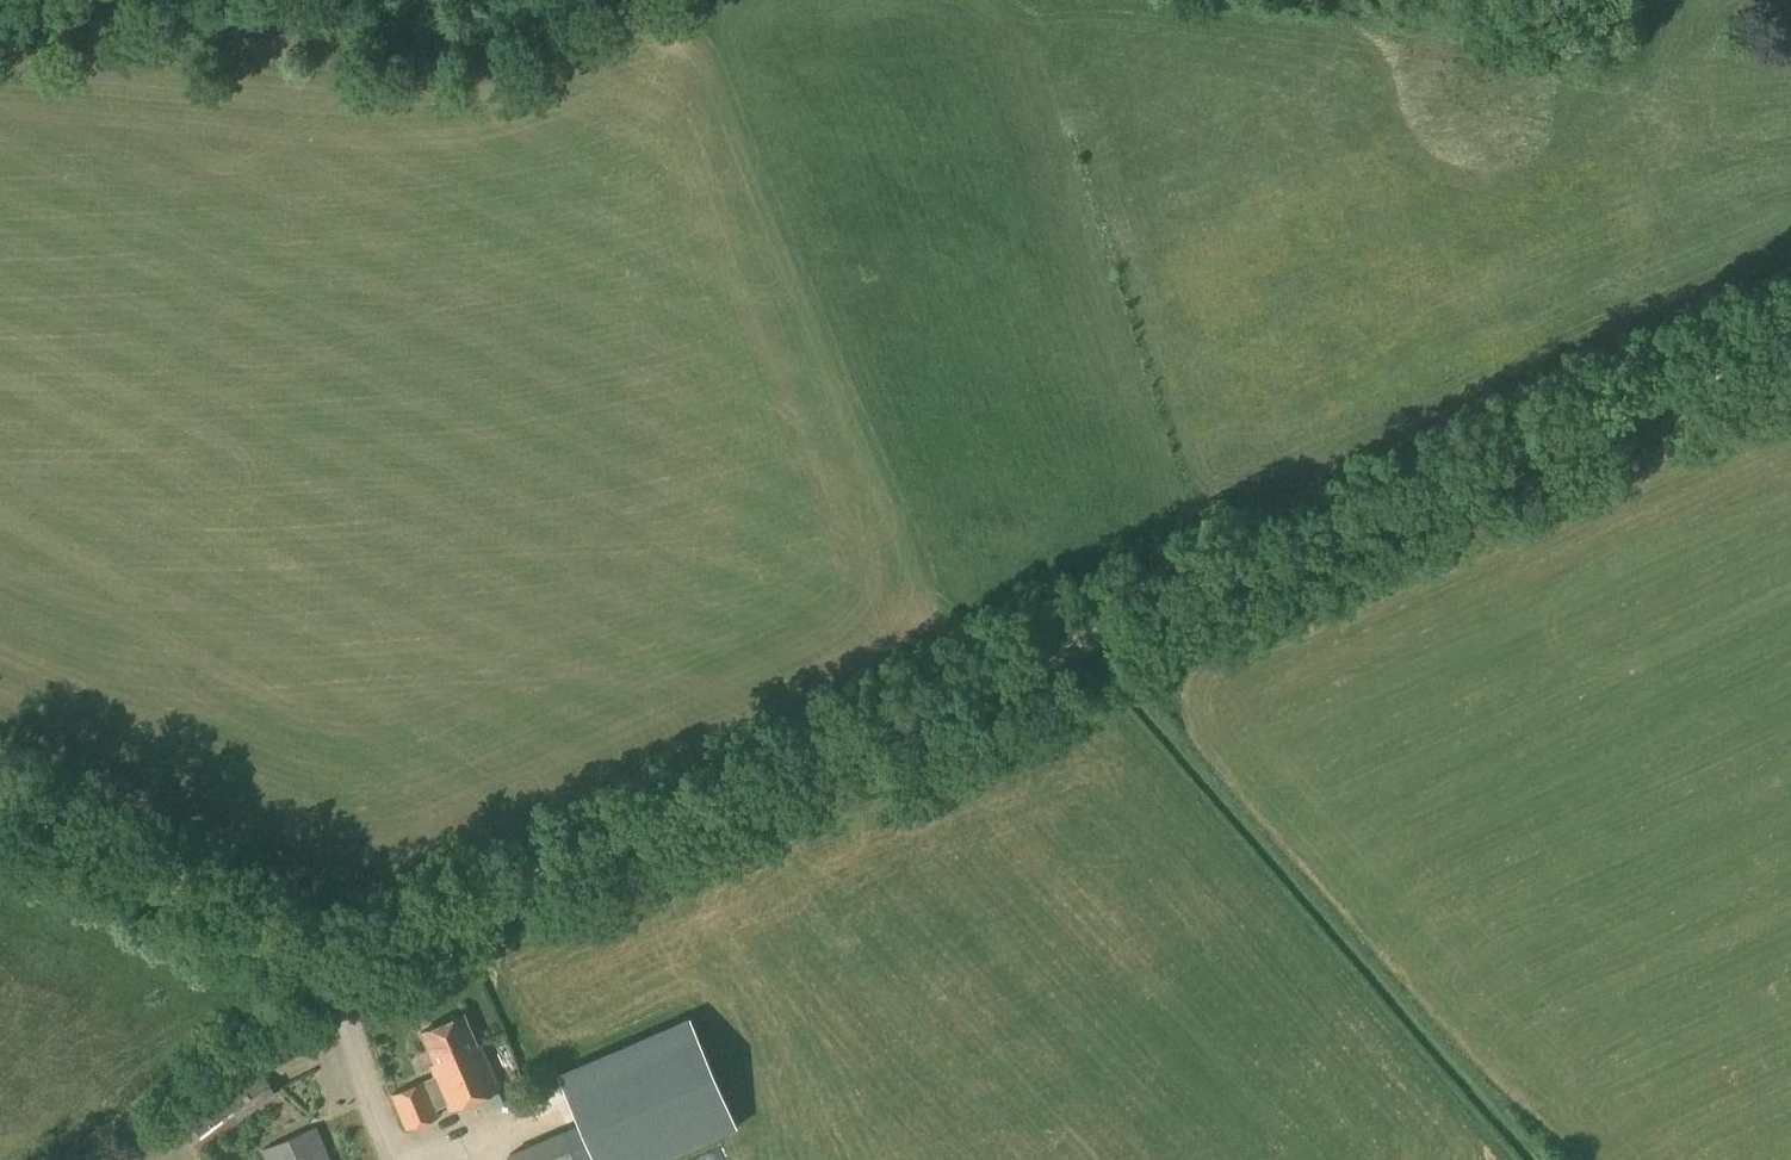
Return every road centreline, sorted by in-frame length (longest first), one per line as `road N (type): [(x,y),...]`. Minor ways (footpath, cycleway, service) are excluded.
road 1 (unclassified): [(1790,334),(1418,487),(1082,644),(367,952),(338,956),(297,945),(0,794)]
road 2 (track): [(1122,689),(1261,848),(1506,1159)]

